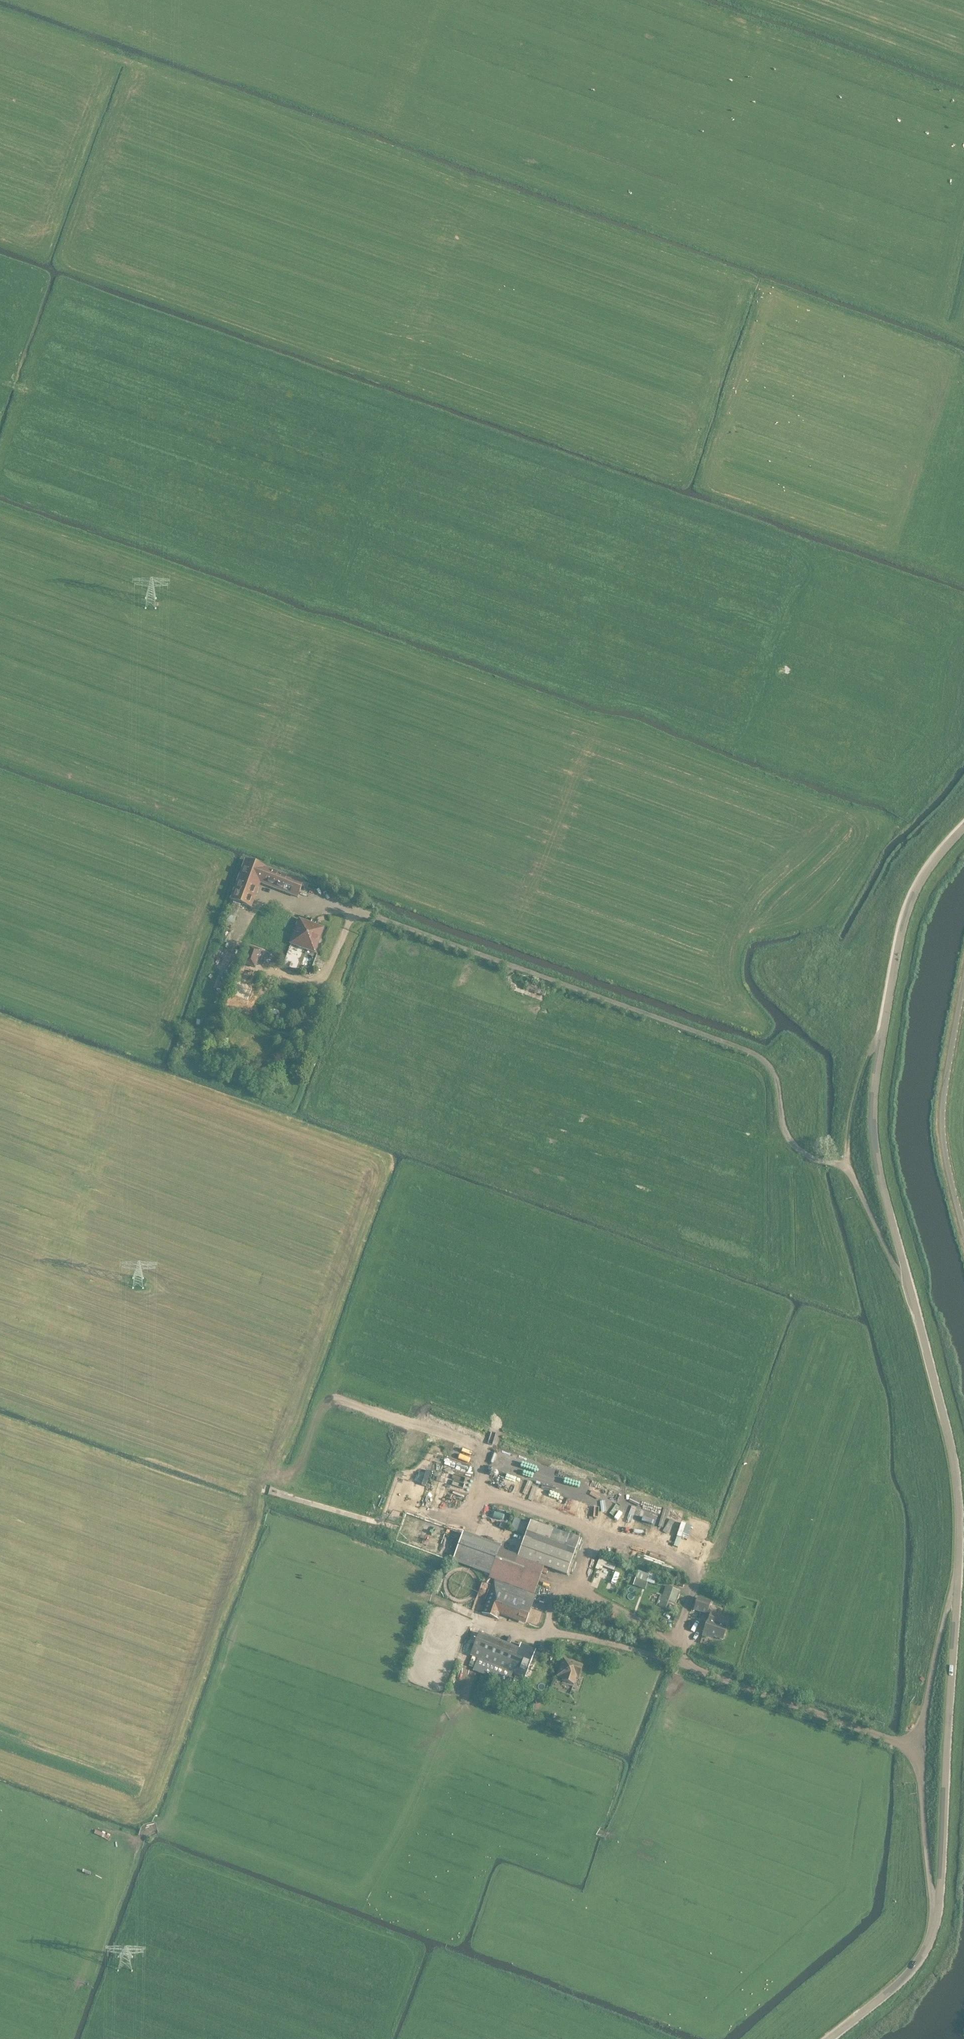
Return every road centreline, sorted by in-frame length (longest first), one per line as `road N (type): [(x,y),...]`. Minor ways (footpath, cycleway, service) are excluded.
road 1 (tertiary): [(830,2038),(914,1969),(934,1934),(943,1876),(961,1567),(958,1473),(875,1146),(876,1085),(909,909),(933,861),(963,828)]
road 2 (track): [(963,360),(0,16)]
road 3 (unclassified): [(963,1228),(944,1134),(963,990)]

